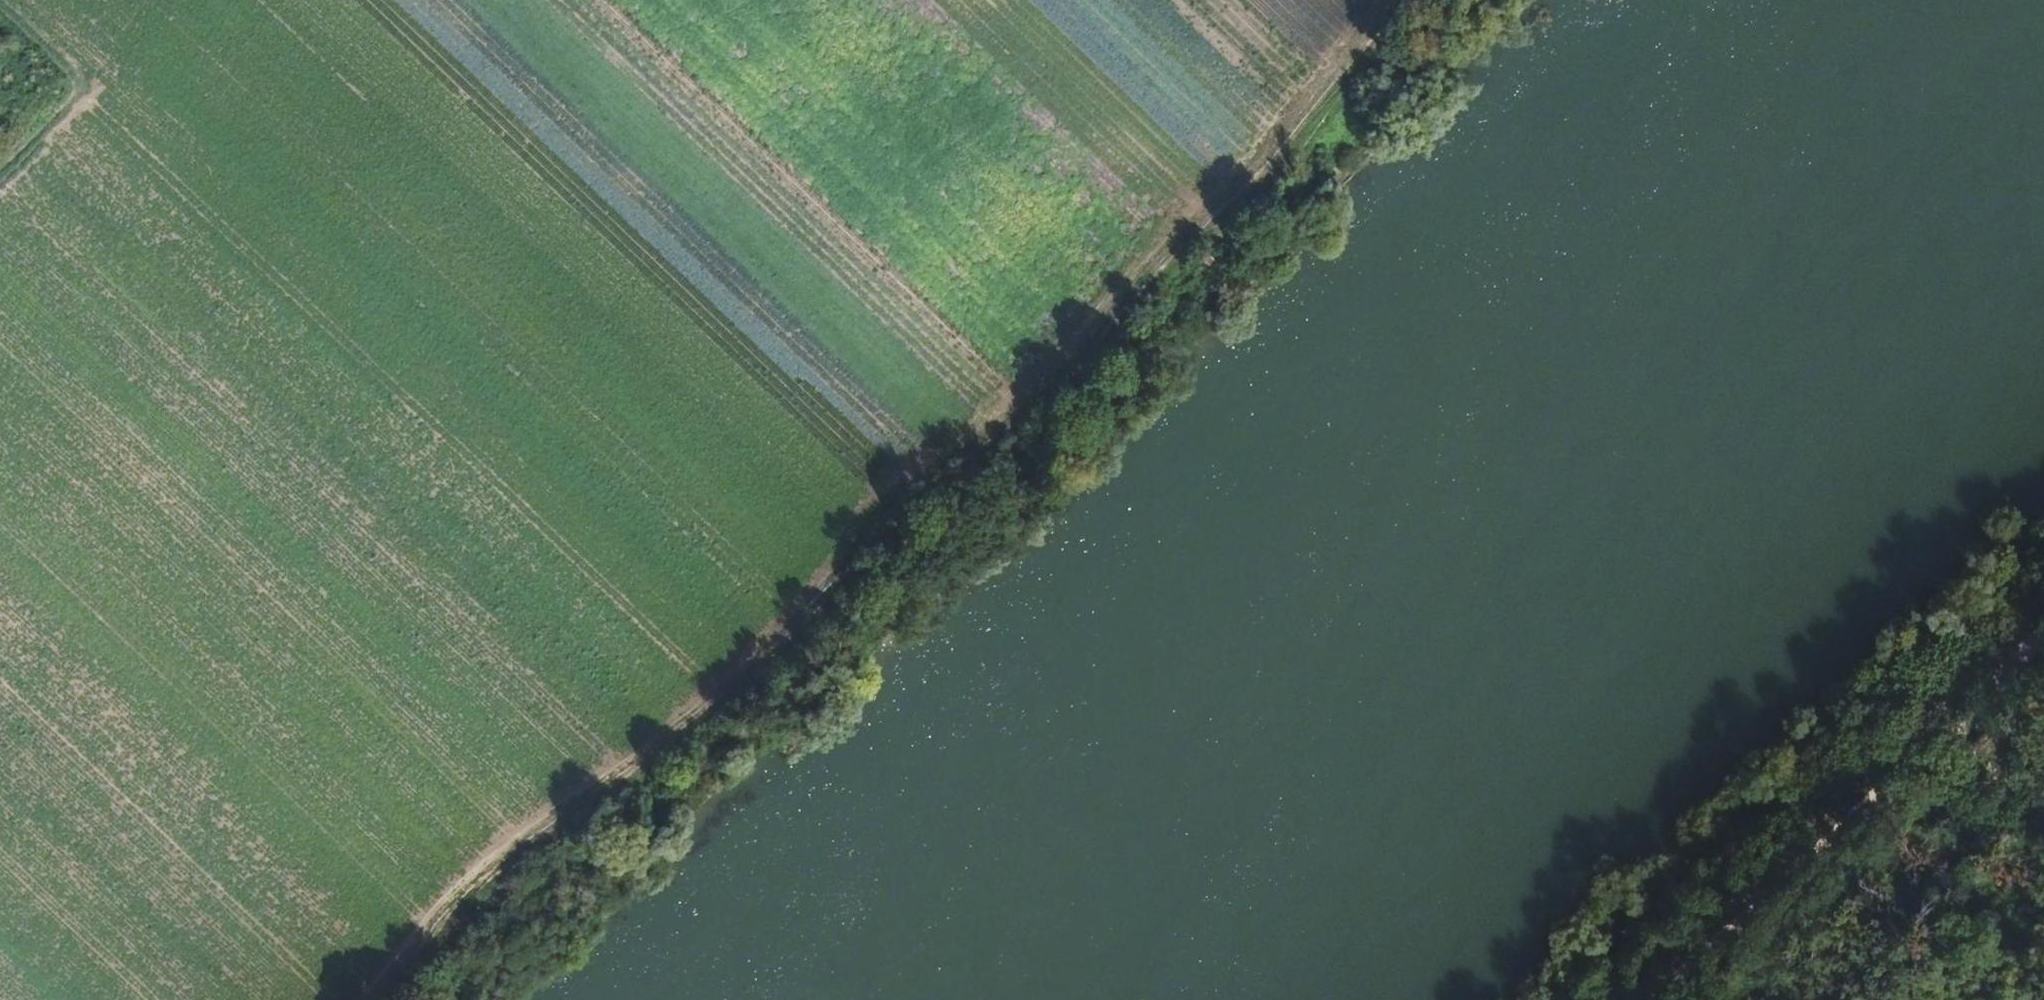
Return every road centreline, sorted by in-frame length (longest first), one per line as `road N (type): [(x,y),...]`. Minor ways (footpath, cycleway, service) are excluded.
road 1 (track): [(0,185),(189,0)]
road 2 (track): [(0,7),(92,92)]

